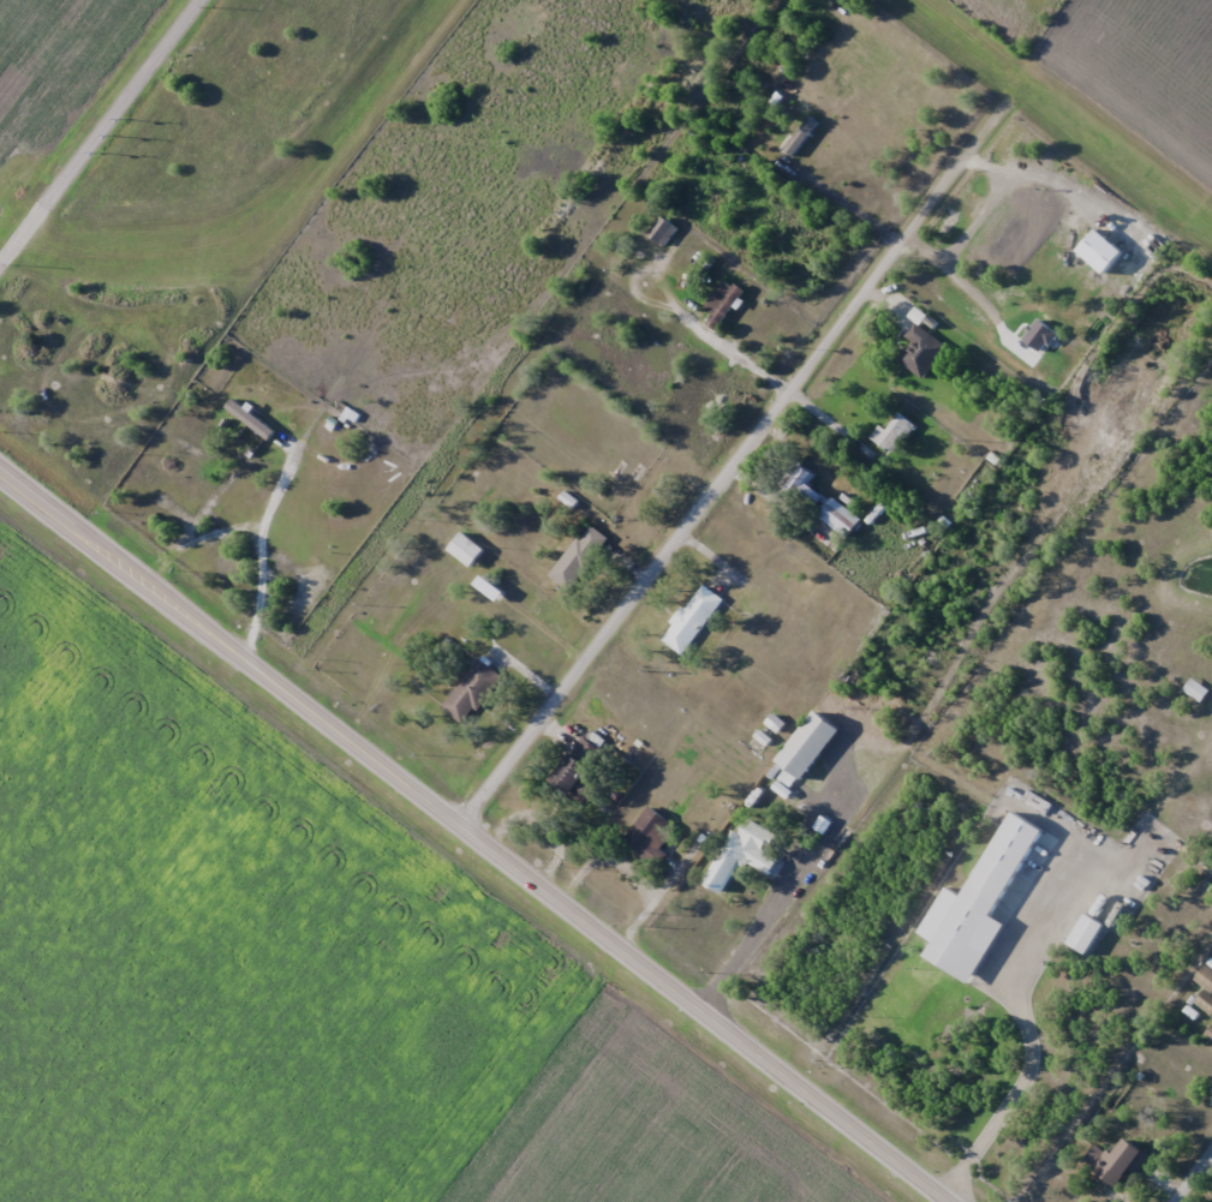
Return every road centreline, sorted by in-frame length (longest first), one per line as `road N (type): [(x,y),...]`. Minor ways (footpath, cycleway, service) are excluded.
road 1 (secondary): [(0,474),(952,1201)]
road 2 (residential): [(462,824),(986,128)]
road 3 (residential): [(0,266),(201,0)]

